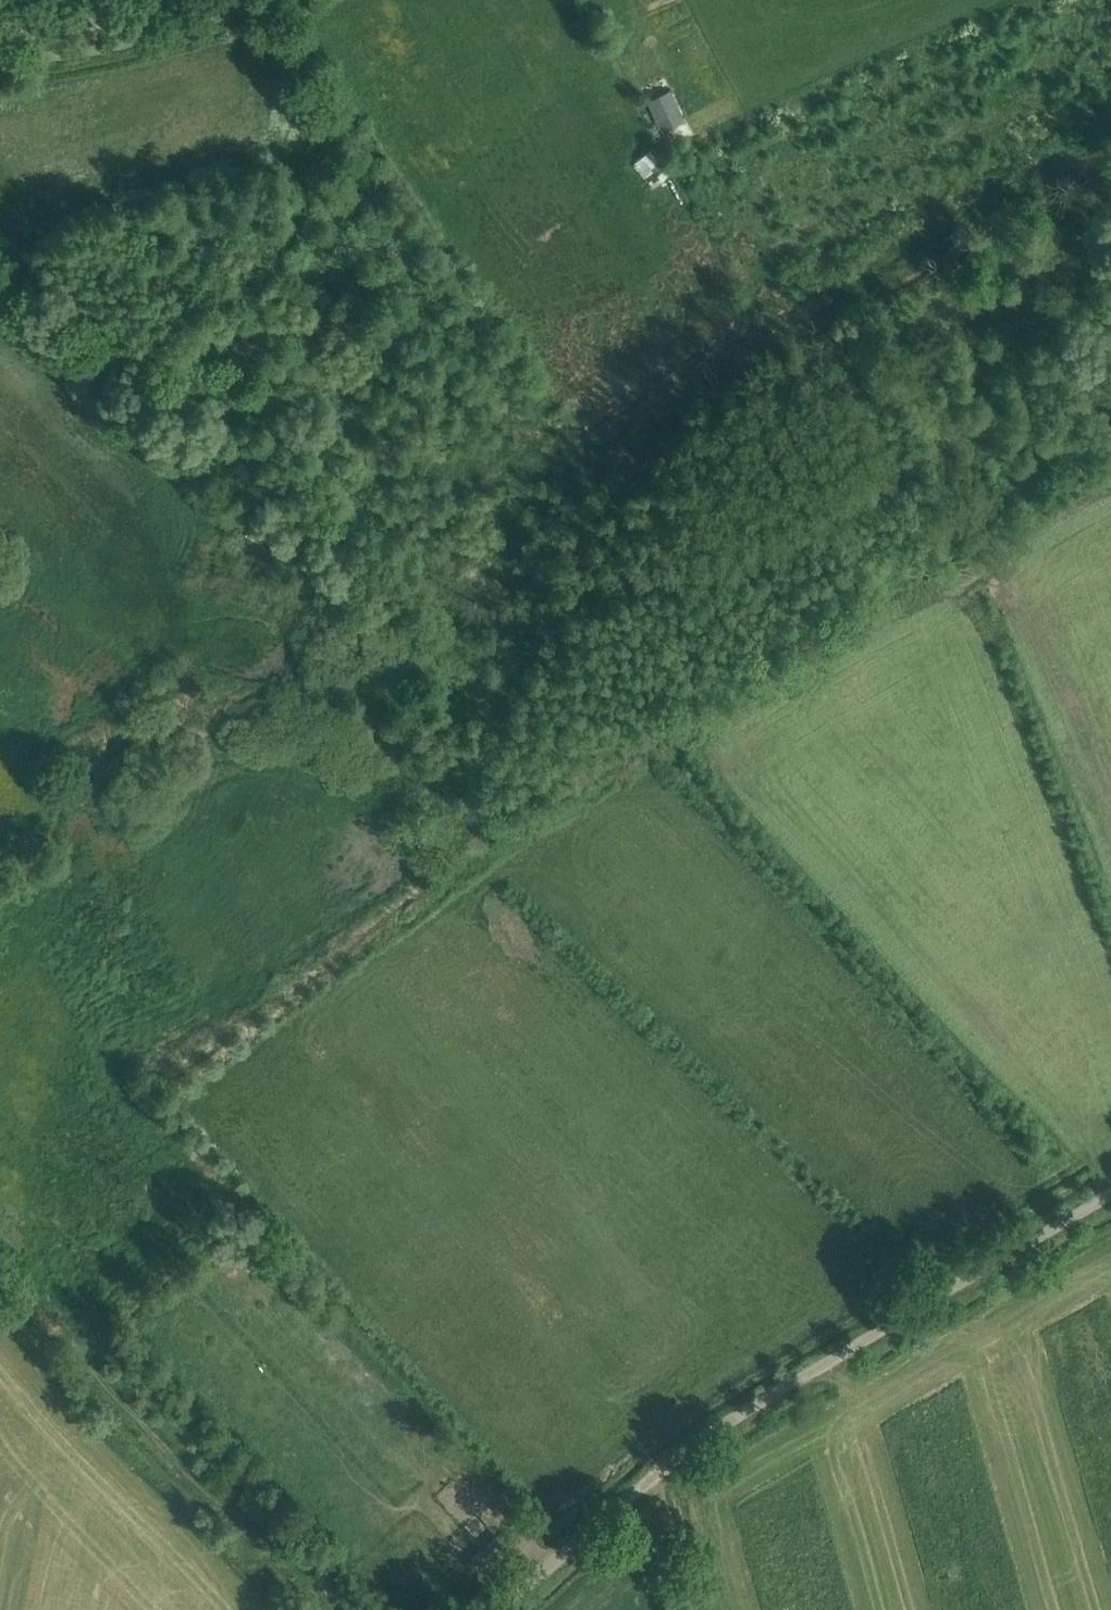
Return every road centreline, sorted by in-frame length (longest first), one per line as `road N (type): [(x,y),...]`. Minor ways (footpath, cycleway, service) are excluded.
road 1 (unclassified): [(502,1609),(700,1440),(1110,1195)]
road 2 (tertiary): [(0,31),(165,0)]
road 3 (track): [(696,1609),(655,1474)]

